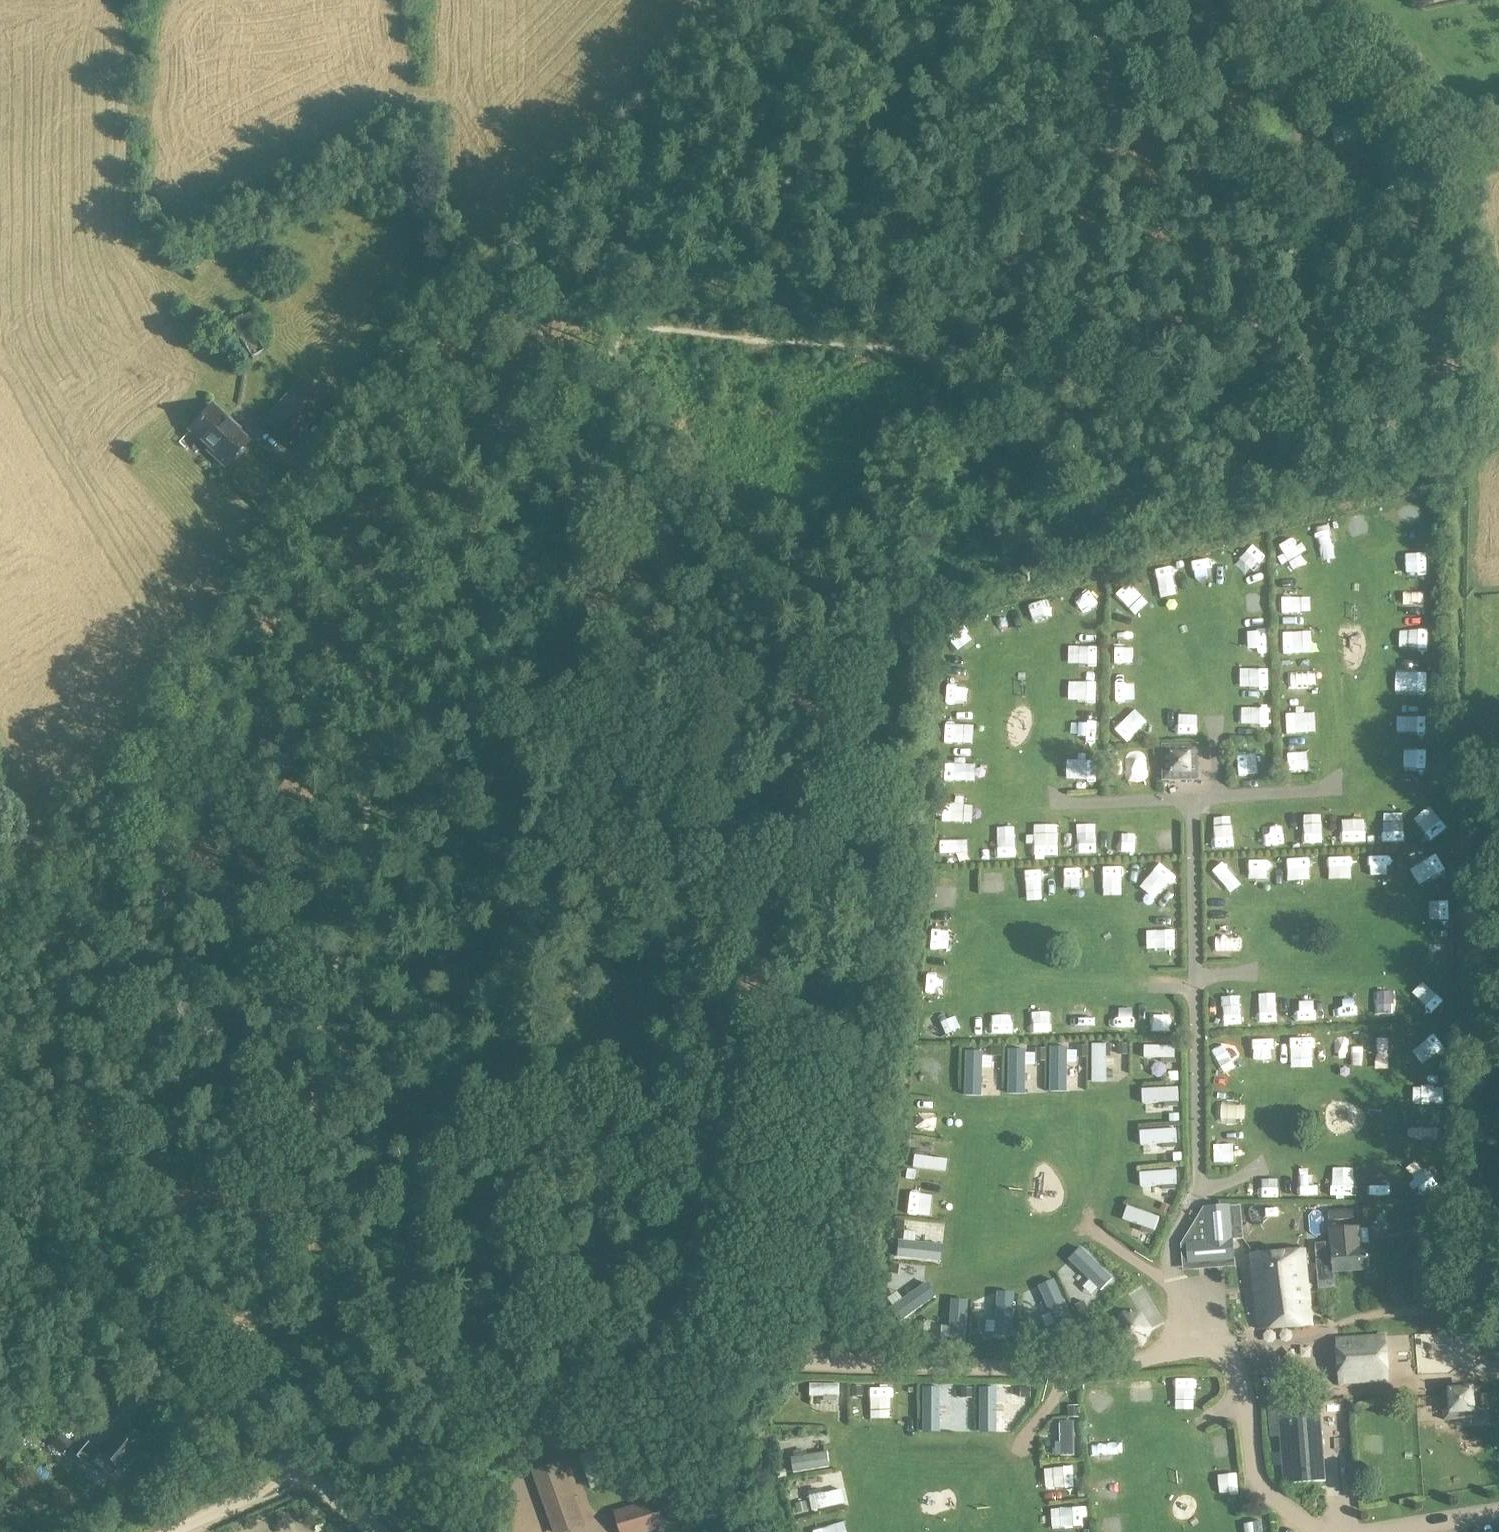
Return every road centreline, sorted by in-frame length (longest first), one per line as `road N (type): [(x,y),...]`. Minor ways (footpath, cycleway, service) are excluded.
road 1 (track): [(0,953),(410,333),(464,272),(643,123),(756,0)]
road 2 (unclassified): [(299,1469),(0,1225)]
road 3 (track): [(1239,0),(1289,55),(1302,126)]
road 4 (unclassified): [(169,1531),(299,1469)]

